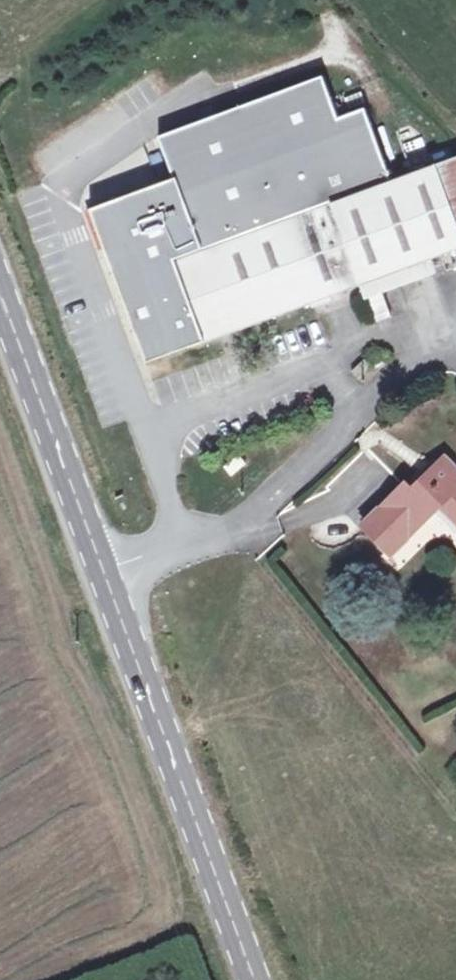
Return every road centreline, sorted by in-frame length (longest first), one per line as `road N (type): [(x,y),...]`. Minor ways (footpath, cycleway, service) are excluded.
road 1 (secondary): [(103,571),(253,979)]
road 2 (unclassified): [(103,571),(233,528),(455,337)]
road 3 (secondary): [(0,291),(103,571)]

